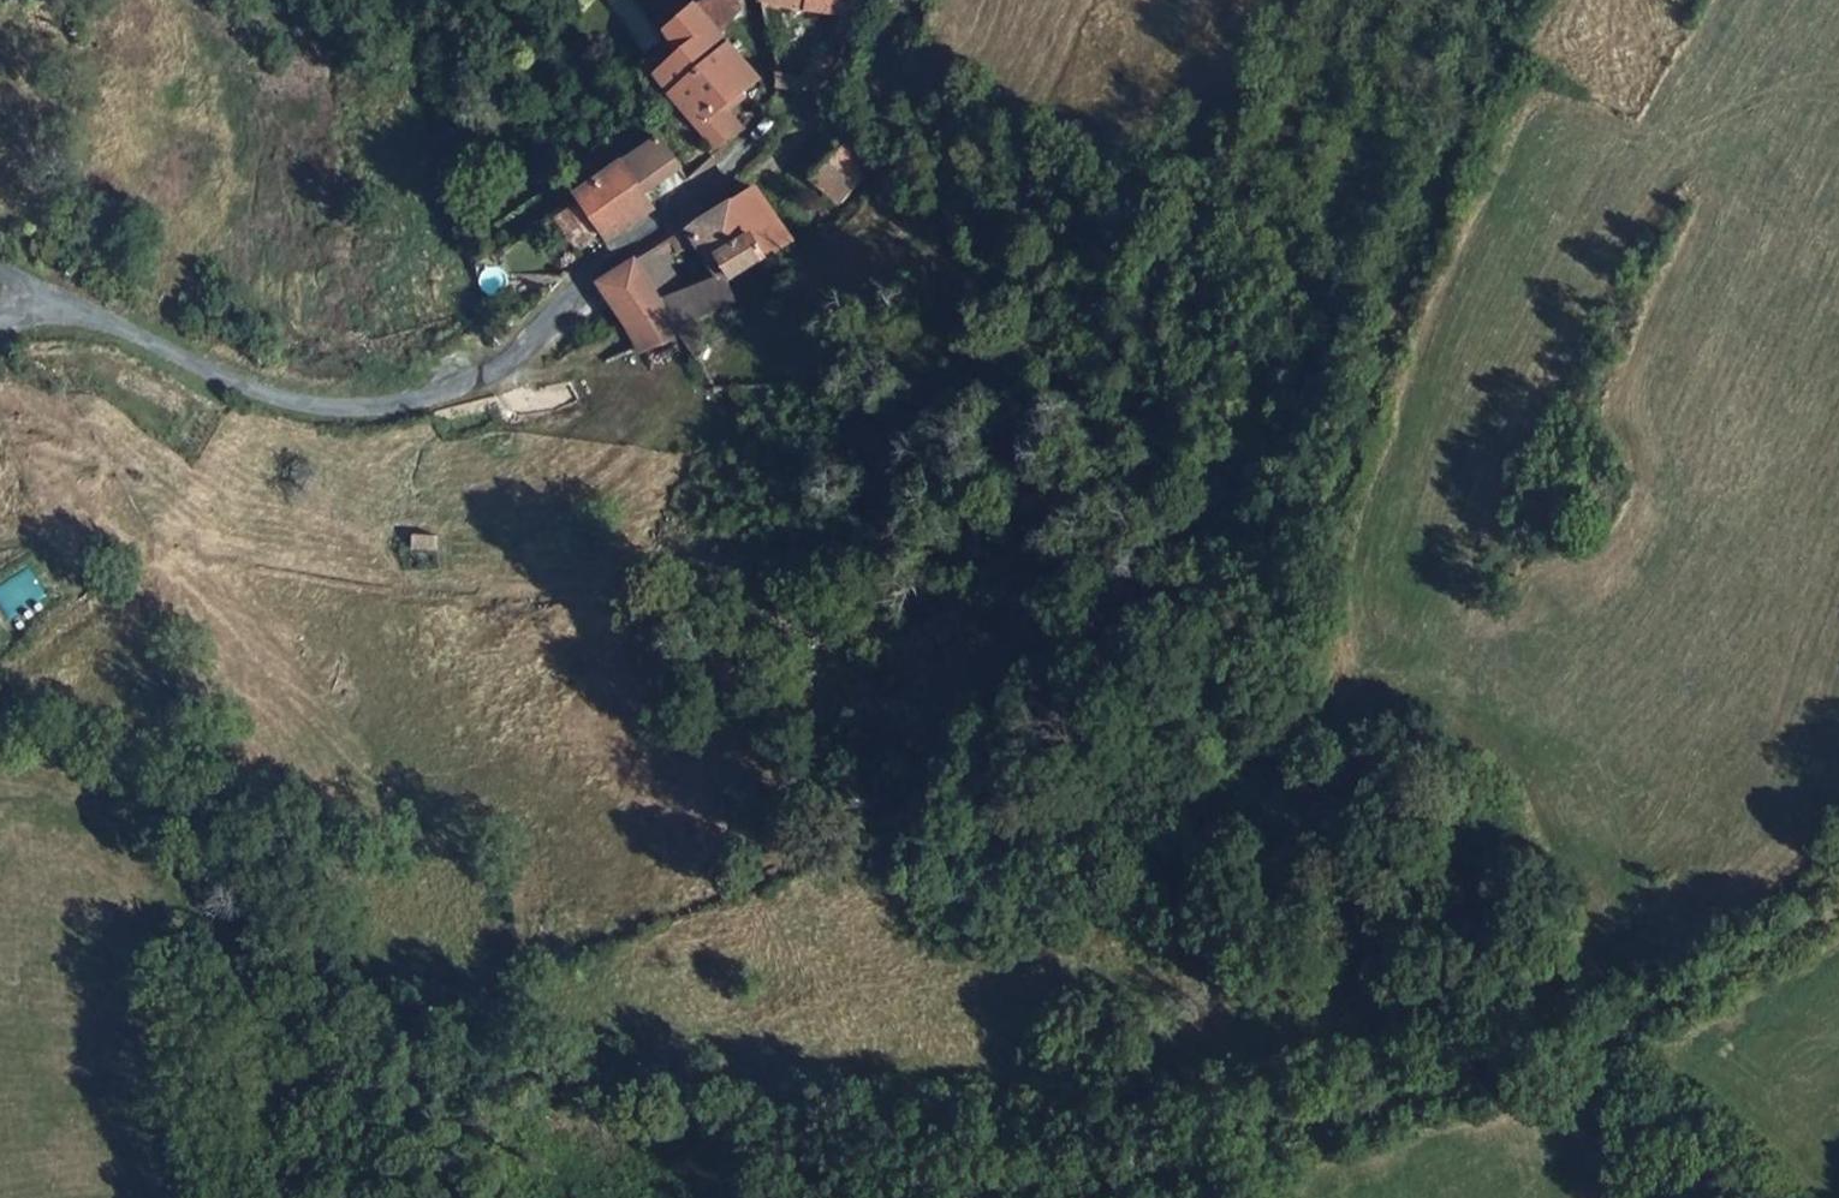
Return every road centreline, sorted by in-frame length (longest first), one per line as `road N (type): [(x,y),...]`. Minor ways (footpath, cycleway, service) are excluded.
road 1 (track): [(0,729),(72,742),(161,773),(233,813),(362,919),(447,973),(659,1071),(1008,1136),(1133,1131),(1419,1091),(1662,1005),(1838,916)]
road 2 (unclassified): [(63,303),(275,402),(343,413),(427,411),(491,388),(551,334),(588,287),(679,224),(753,154)]

